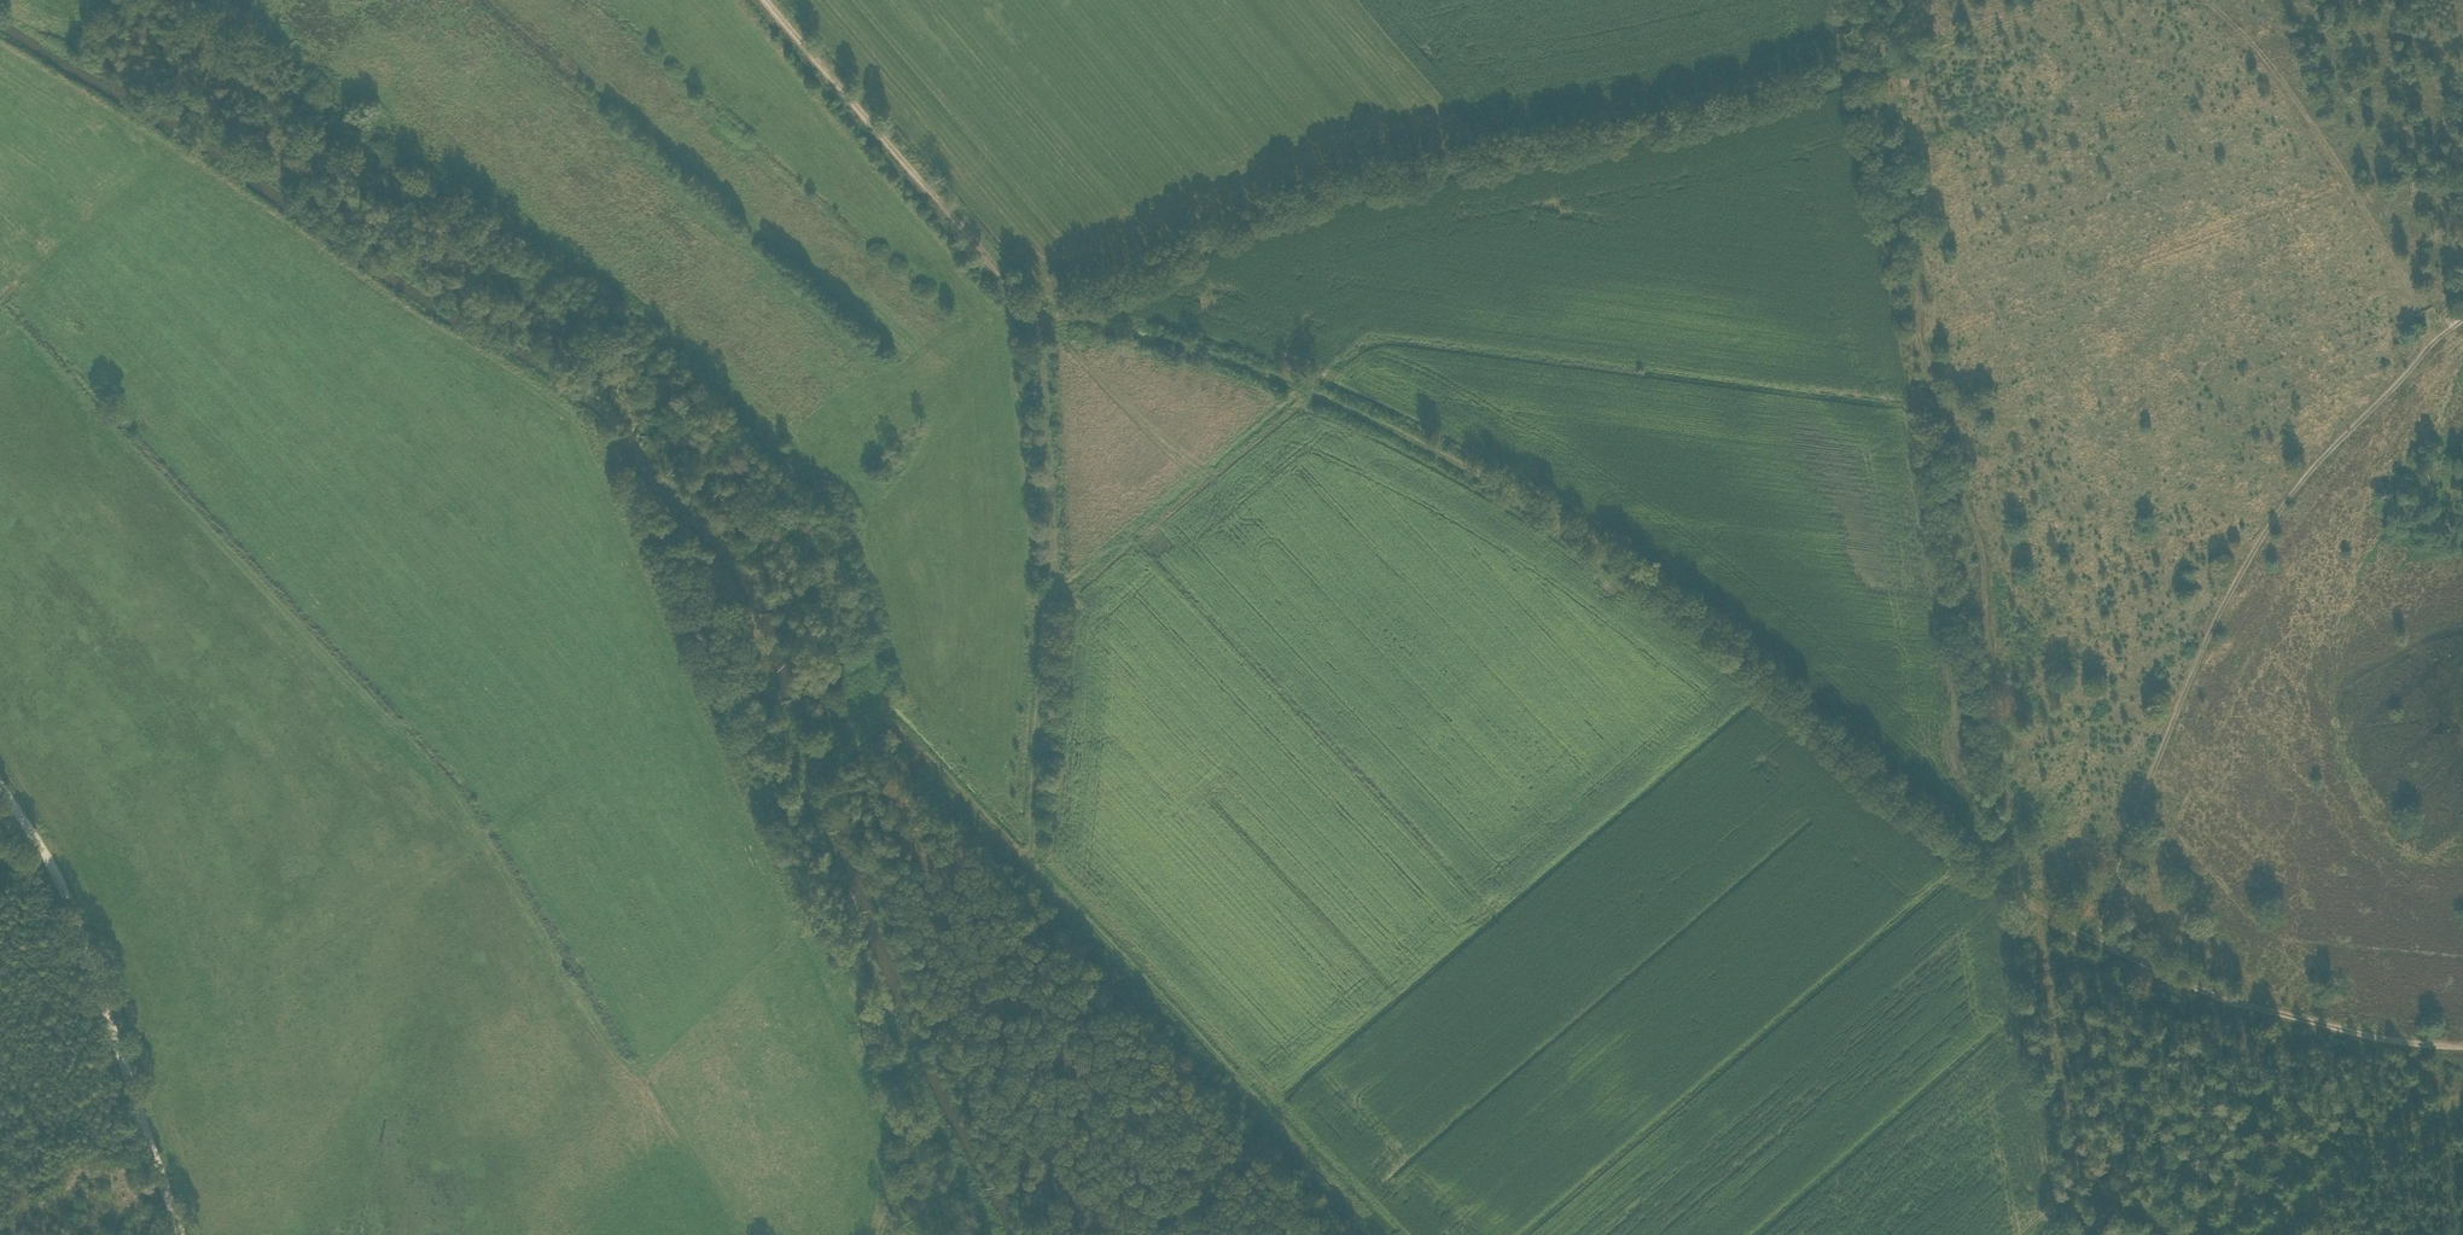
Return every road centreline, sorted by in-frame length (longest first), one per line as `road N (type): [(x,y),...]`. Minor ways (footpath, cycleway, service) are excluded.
road 1 (track): [(759,0),(1017,312),(1045,325),(1251,227),(1408,177),(1676,123),(1864,72)]
road 2 (track): [(1045,325),(1102,329),(1253,372),(1460,470),(1642,587),(2031,908)]
road 3 (track): [(2462,1047),(2270,1012),(2095,936),(2154,760),(2235,587),(2340,443),(2441,336)]
road 4 (track): [(1045,325),(1048,485),(1034,852),(1391,1234)]
road 5 (track): [(1864,72),(1890,205),(1917,262),(1915,338),(1982,541),(2015,876),(2031,908)]
road 6 (track): [(36,837),(61,878),(182,1234)]
road 7 (track): [(2441,336),(2211,0)]
road 8 (track): [(2031,908),(2079,1155),(2097,1185),(2172,1234)]

